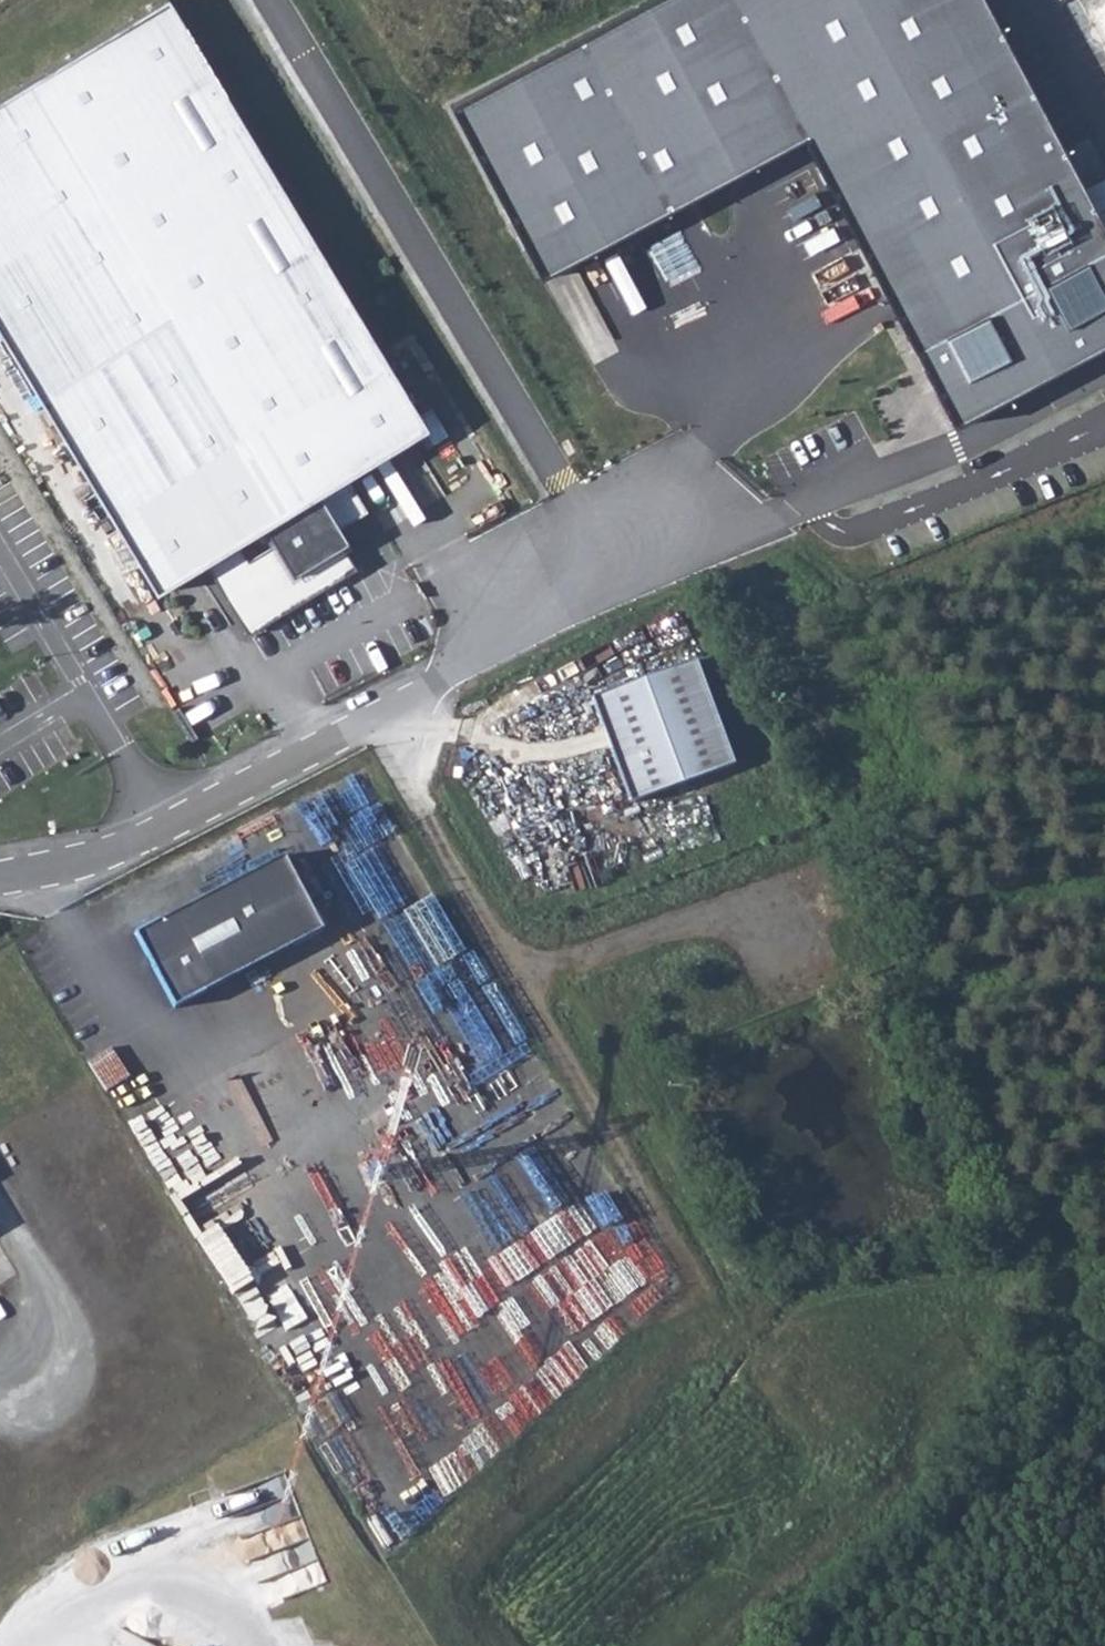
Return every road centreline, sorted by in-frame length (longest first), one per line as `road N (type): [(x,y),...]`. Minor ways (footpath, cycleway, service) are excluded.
road 1 (unclassified): [(382,717),(698,1301)]
road 2 (unclassified): [(0,877),(95,859),(382,717)]
road 3 (unclassified): [(382,717),(562,513)]

